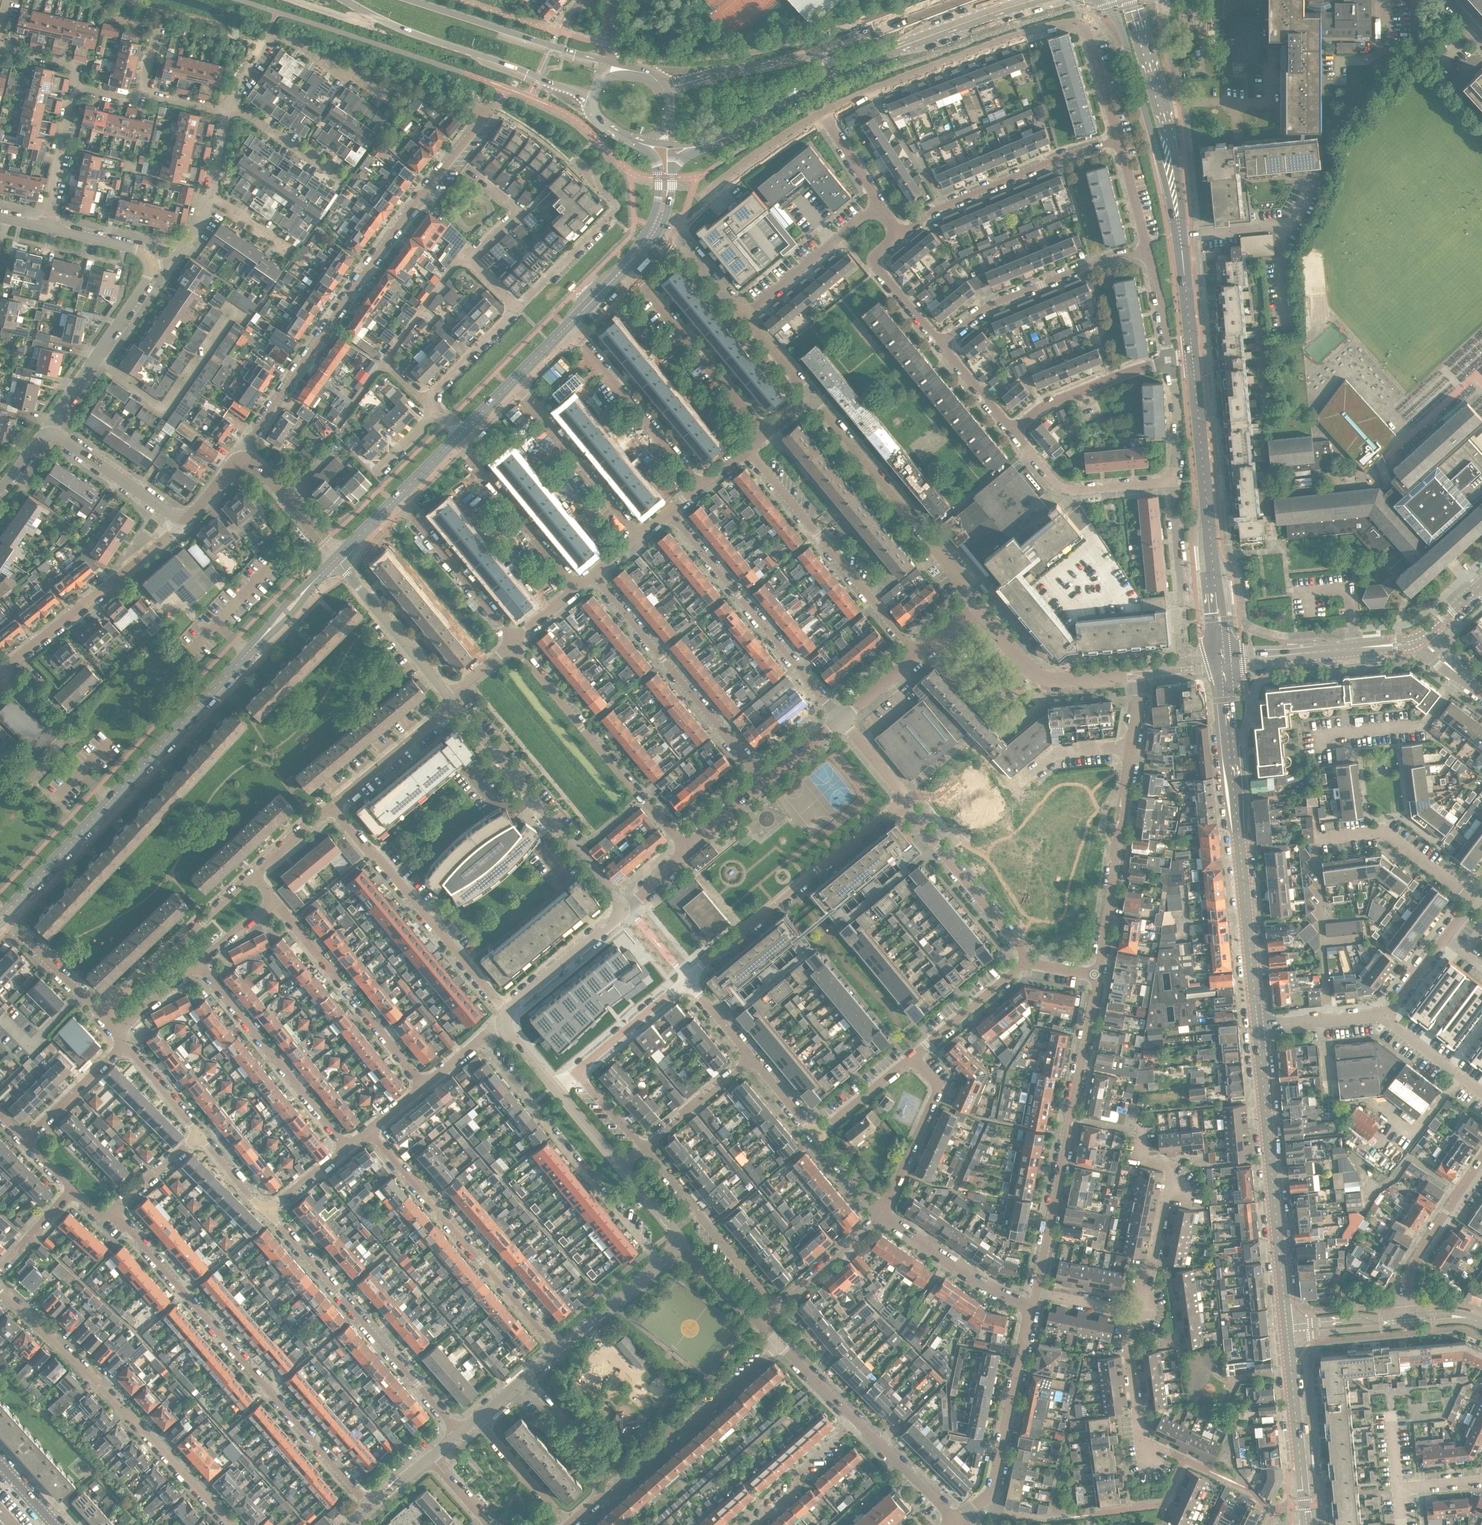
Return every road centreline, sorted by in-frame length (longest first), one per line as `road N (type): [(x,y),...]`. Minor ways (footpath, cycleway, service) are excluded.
road 1 (secondary): [(7,911),(335,559)]
road 2 (residential): [(245,458),(407,212),(500,102)]
road 3 (residential): [(821,114),(1020,36),(1079,23),(1118,141)]
road 4 (residential): [(114,1215),(371,1507)]
road 5 (tertiary): [(1257,1028),(1222,661)]
road 6 (secondary): [(715,142),(807,85),(1043,0)]
road 7 (residential): [(434,413),(428,401),(617,211),(577,162)]
road 8 (residential): [(230,1524),(0,1286)]
road 9 (residential): [(1035,1293),(1098,974)]
road 10 (secondary): [(961,0),(844,45),(668,87)]
road 11 (tertiary): [(1287,1332),(1257,1028)]
road 12 (tertiary): [(1222,661),(1192,360)]
road 13 (residential): [(460,1431),(266,1212)]
road 14 (residential): [(557,1349),(368,1130)]
road 15 (residential): [(659,1261),(478,1042)]
road 16 (residential): [(780,1345),(655,1445),(651,1461),(617,1492),(598,1497),(570,1523)]
road 17 (residential): [(689,983),(900,806)]
road 18 (secondary): [(343,0),(596,107)]
road 19 (residential): [(512,643),(687,851)]
road 20 (residential): [(598,570),(767,782)]
road 21 (tertiary): [(1192,360),(1180,233),(1147,94)]
road 22 (residential): [(508,1010),(331,807)]
road 23 (residential): [(915,658),(744,450)]
road 24 (residential): [(839,719),(669,511)]
road 25 (residential): [(978,604),(812,396)]
road 26 (residential): [(622,909),(457,703)]
road 27 (residential): [(0,672),(185,517)]
road 28 (residential): [(422,1087),(276,900)]
road 29 (residential): [(900,232),(1060,157),(1118,141)]
road 30 (residential): [(198,963),(345,1146)]
road 31 (residential): [(1098,974),(1132,749)]
road 32 (residential): [(943,342),(989,305),(1148,251)]
road 33 (residential): [(229,107),(233,84),(268,34),(333,77),(354,76),(384,95)]
road 34 (residential): [(1132,1312),(1145,1300),(1170,1173),(1135,1157),(1139,1126)]
road 35 (residential): [(764,434),(629,266)]
road 36 (residential): [(564,330),(698,487)]
road 37 (residential): [(254,874),(100,1011)]
road 38 (residential): [(645,1151),(778,1308)]
road 39 (secondary): [(605,60),(409,0)]
road 40 (residential): [(981,1501),(992,1491),(1030,1306)]
road 41 (residential): [(900,806),(1029,963)]
road 42 (residential): [(638,536),(508,380)]
road 43 (tertiary): [(1222,661),(1422,637)]
road 44 (residential): [(1143,671),(1046,680),(1027,669),(978,604)]
road 45 (residential): [(449,437),(578,587)]
road 46 (residential): [(51,432),(151,267)]
road 47 (tertiary): [(1306,1523),(1287,1332)]
road 48 (residential): [(516,639),(392,497)]
road 49 (residential): [(1171,479),(1066,491),(1015,430)]
road 50 (residential): [(883,1215),(939,1088),(916,1055)]
road 51 (residential): [(1404,1321),(1406,1279),(1481,1165)]
road 52 (residential): [(450,694),(335,559)]
road 53 (residential): [(1030,1306),(1003,1299),(883,1215)]
road 54 (residential): [(1015,430),(1044,407),(1169,360)]
road 55 (residential): [(747,312),(879,204)]
road 56 (residential): [(1474,899),(1380,830),(1329,838)]
road 57 (residential): [(1318,736),(1421,725),(1463,678)]
road 58 (residential): [(331,807),(457,703)]
road 59 (residential): [(1168,1452),(1139,1440),(1132,1312)]
road 60 (tertiary): [(185,517),(51,432)]
road 61 (residential): [(508,1010),(622,909)]
road 62 (residential): [(699,198),(821,114)]
road 63 (residential): [(755,1524),(797,1491),(800,1475),(855,1421)]
road 64 (residential): [(46,227),(74,83)]
road 65 (residential): [(1387,1016),(1474,899)]
road 66 (residential): [(916,1055),(1029,963)]
road 67 (residential): [(943,342),(878,267),(877,254),(900,232)]
road 68 (residential): [(579,1075),(689,983)]
road 69 (residential): [(1481,1479),(1399,1488),(1393,1428)]
road 70 (residential): [(570,1523),(476,1417)]
road 71 (residential): [(956,1519),(855,1421)]
road 72 (residential): [(778,1308),(883,1215)]
road 73 (residential): [(25,1141),(126,1044)]
road 74 (residential): [(645,1151),(752,1063)]
road 75 (residential): [(100,1011),(12,926),(7,911)]
road 76 (tertiary): [(335,559),(245,458)]
road 77 (residential): [(557,1349),(659,1261)]
road 78 (residential): [(813,1139),(916,1055)]
road 79 (residential): [(335,184),(229,107)]
road 80 (residential): [(1257,1028),(1387,1016)]
road 81 (residential): [(747,312),(676,231),(656,226)]
road 82 (residential): [(1182,606),(1171,479)]
road 83 (residential): [(138,99),(156,25),(106,15)]
road 84 (unclassified): [(1481,1091),(1387,1016)]
road 85 (residential): [(1169,360),(1178,429),(1171,479)]

